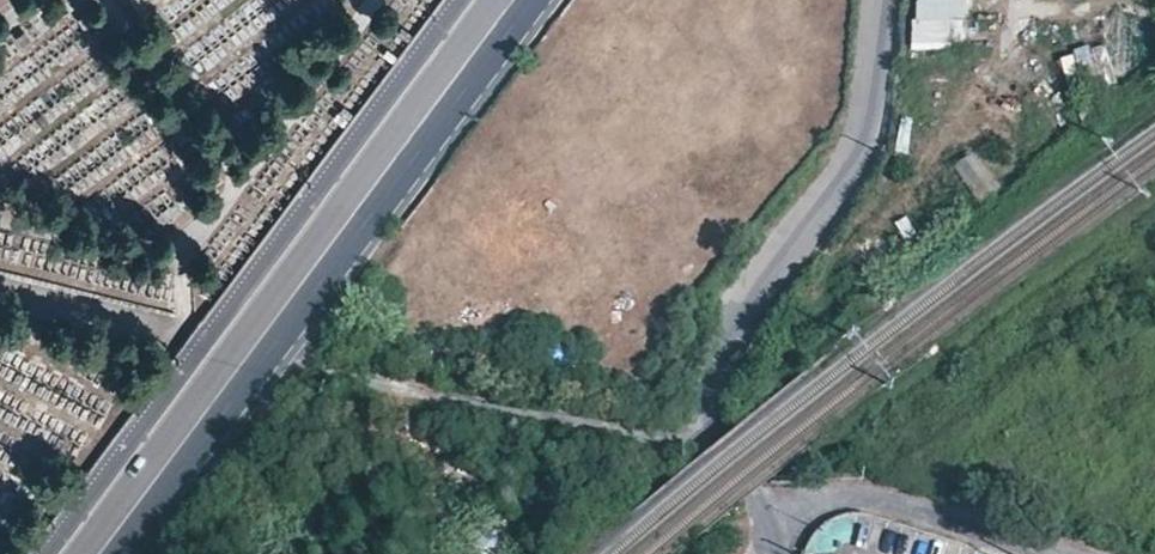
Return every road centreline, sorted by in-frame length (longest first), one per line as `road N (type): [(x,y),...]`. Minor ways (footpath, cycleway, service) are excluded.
road 1 (secondary): [(98,553),(510,0)]
road 2 (residential): [(768,521),(725,434),(717,358),(724,332),(837,181),(870,120),(883,0)]
road 3 (residential): [(1074,553),(855,489),(817,495),(768,521)]

